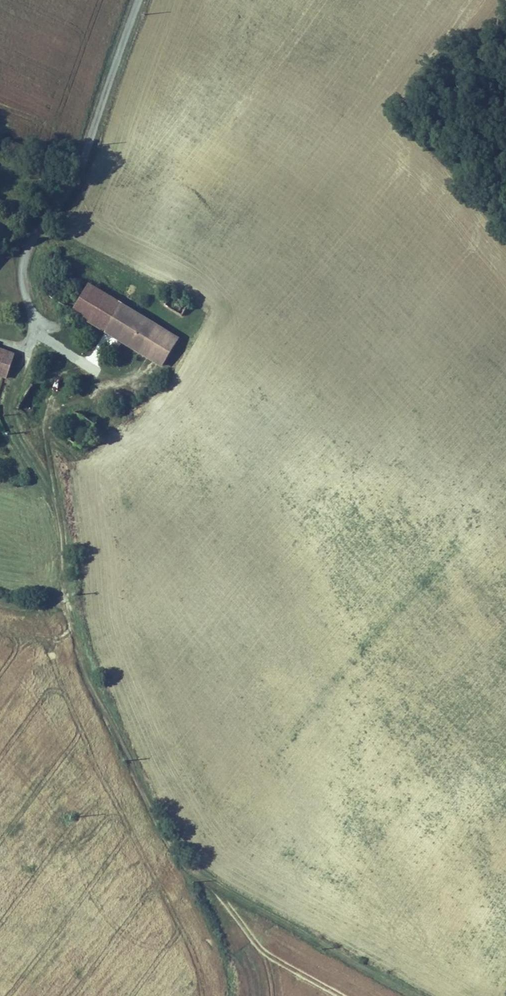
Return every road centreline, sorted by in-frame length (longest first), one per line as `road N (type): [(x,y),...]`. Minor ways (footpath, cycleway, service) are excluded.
road 1 (track): [(413,995),(199,868),(174,843),(58,594)]
road 2 (unclassified): [(139,0),(83,158),(27,251),(33,317),(27,348)]
road 3 (track): [(0,603),(48,604),(62,570),(57,514),(24,453),(8,401),(27,348),(0,339)]

